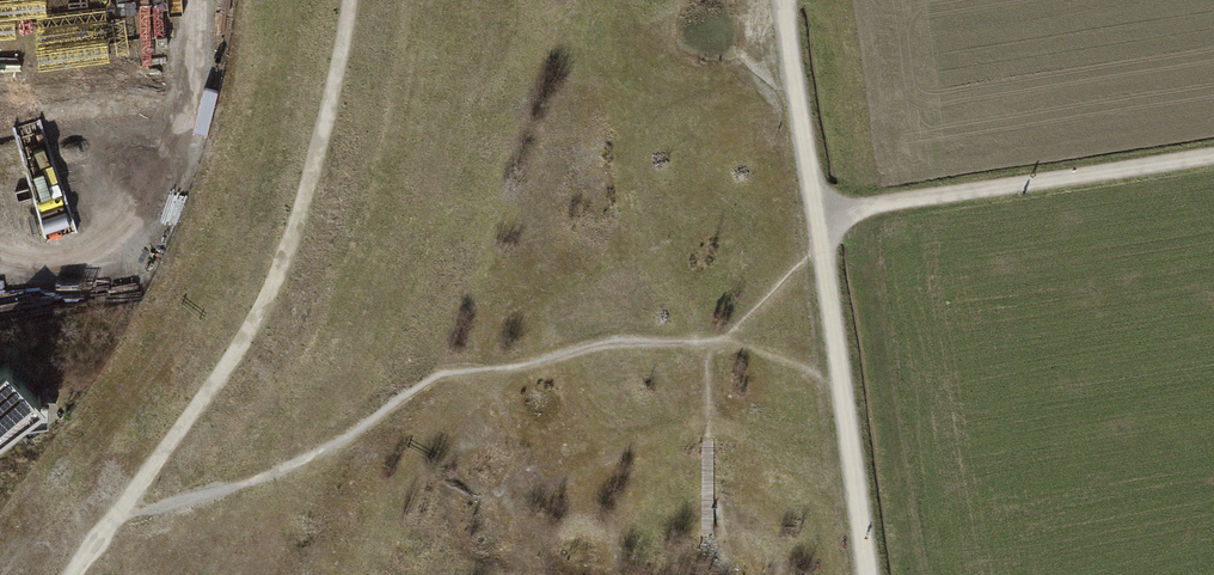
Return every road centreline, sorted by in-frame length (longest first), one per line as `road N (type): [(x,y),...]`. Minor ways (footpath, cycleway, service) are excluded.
road 1 (track): [(122,507),(249,483),(310,458),(434,376),(528,364),(612,340),(758,346),(848,399)]
road 2 (track): [(349,0),(328,121),(263,311),(69,574)]
road 3 (track): [(861,502),(709,421),(707,341),(673,286),(646,212),(642,170),(657,126),(799,51)]
road 4 (track): [(791,0),(871,574)]
road 5 (track): [(822,210),(1213,157)]
road 6 (track): [(709,421),(586,471),(541,480),(489,371)]

